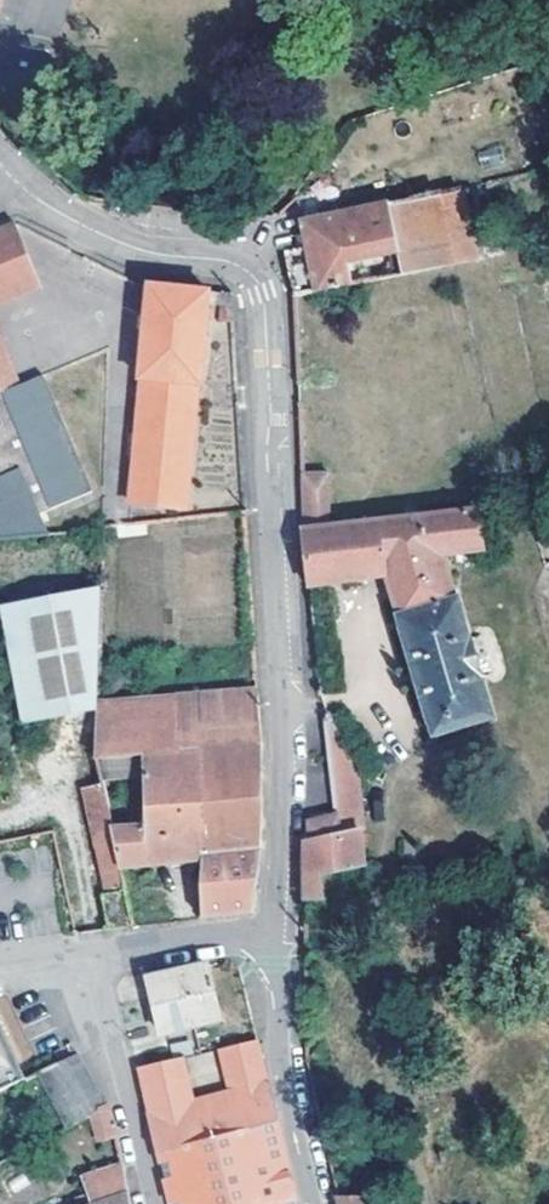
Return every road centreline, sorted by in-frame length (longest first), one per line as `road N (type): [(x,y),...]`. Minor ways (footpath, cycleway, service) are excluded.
road 1 (residential): [(33,196),(142,249),(223,261),(249,272),(263,293),(282,739),(272,937)]
road 2 (residential): [(315,1203),(279,1050),(272,937)]
road 3 (residential): [(91,951),(156,1203)]
road 4 (residential): [(91,951),(272,937)]

